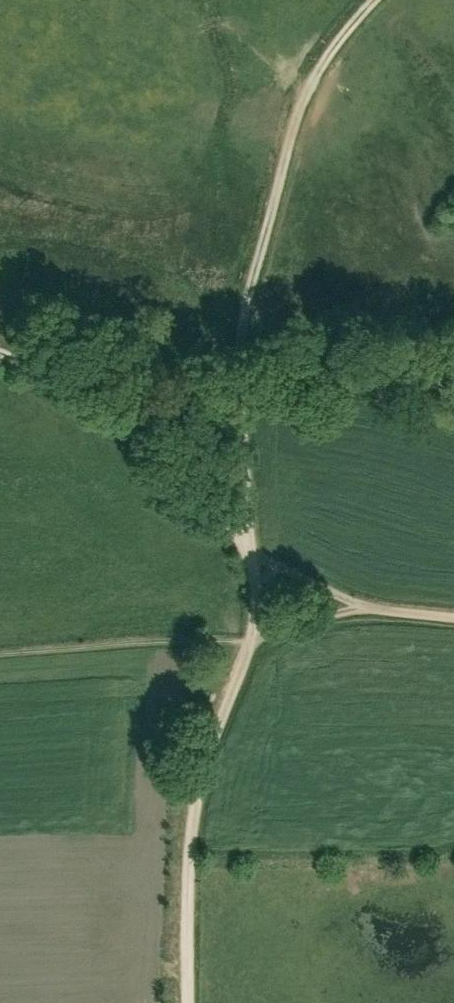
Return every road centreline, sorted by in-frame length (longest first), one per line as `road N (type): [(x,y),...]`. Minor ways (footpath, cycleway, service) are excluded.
road 1 (track): [(250,552),(245,324),(256,263),(311,81),(372,0)]
road 2 (track): [(187,1002),(192,818),(253,638)]
road 3 (track): [(0,356),(55,377),(115,417),(250,552)]
road 4 (track): [(250,552),(371,608)]
road 5 (track): [(253,638),(371,608)]

